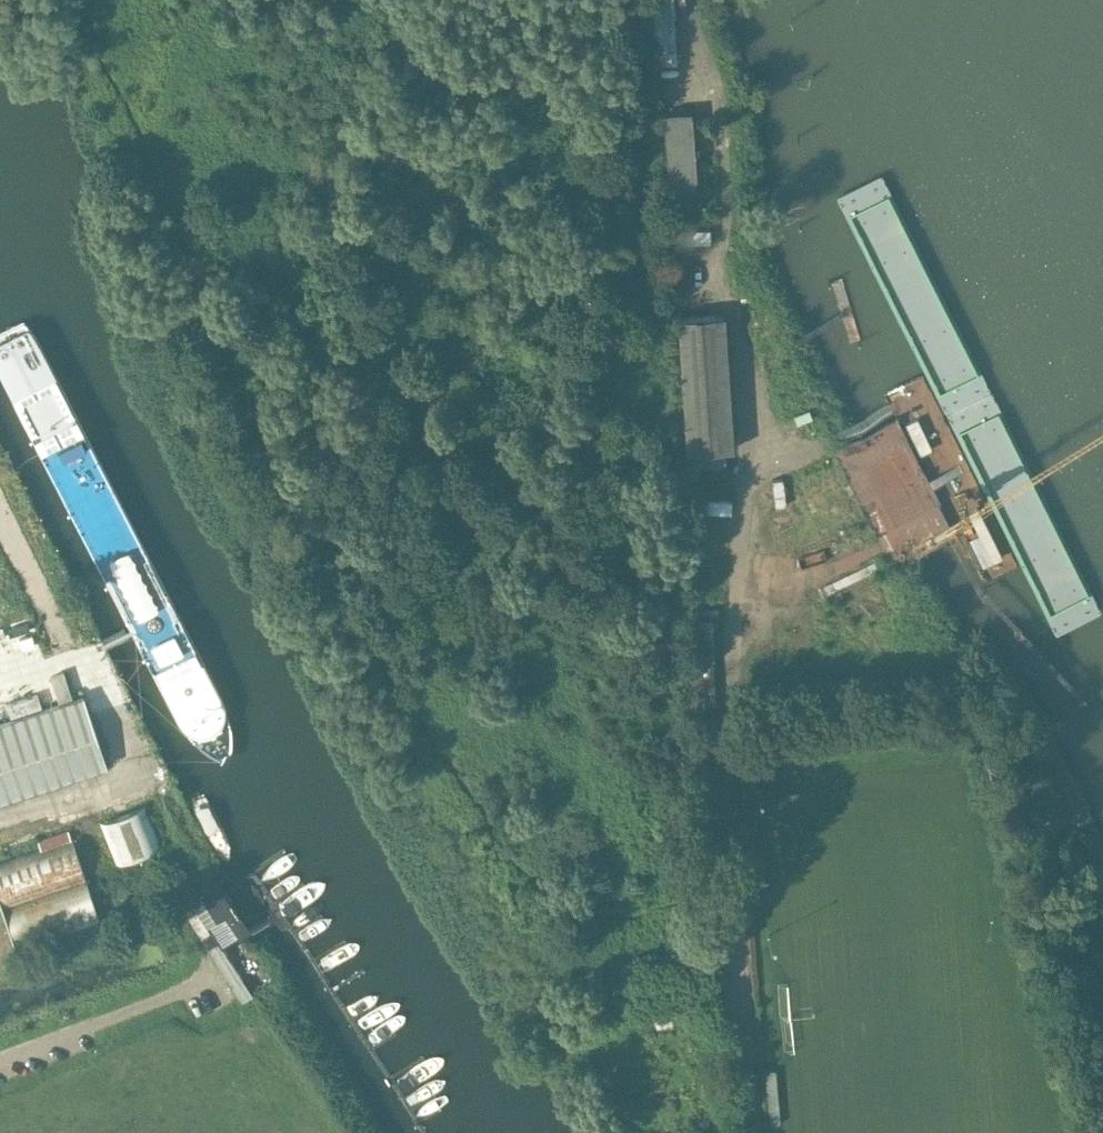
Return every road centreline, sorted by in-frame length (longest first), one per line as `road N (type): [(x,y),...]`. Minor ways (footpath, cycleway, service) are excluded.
road 1 (unclassified): [(757,1132),(725,711)]
road 2 (unclassified): [(0,1062),(210,981)]

